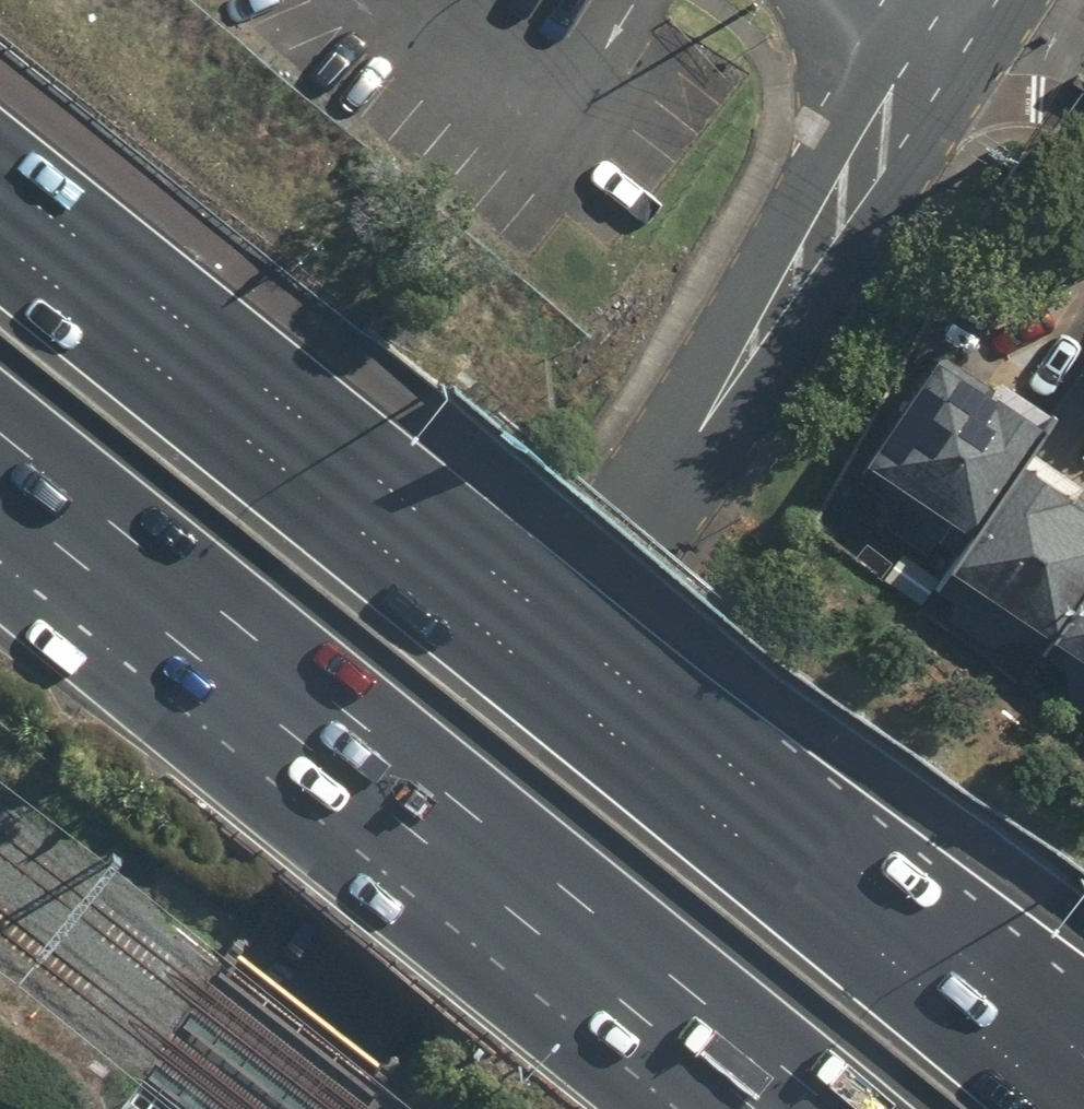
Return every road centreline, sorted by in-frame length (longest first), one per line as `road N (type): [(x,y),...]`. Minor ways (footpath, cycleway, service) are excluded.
road 1 (residential): [(953,35),(648,511),(246,1108)]
road 2 (motorway): [(824,1108),(0,434)]
road 3 (motorway): [(0,238),(740,833)]
road 4 (motorway): [(740,833),(1067,1108)]
road 5 (motorway): [(740,833),(1083,1043)]
road 6 (residential): [(1083,120),(953,35)]

